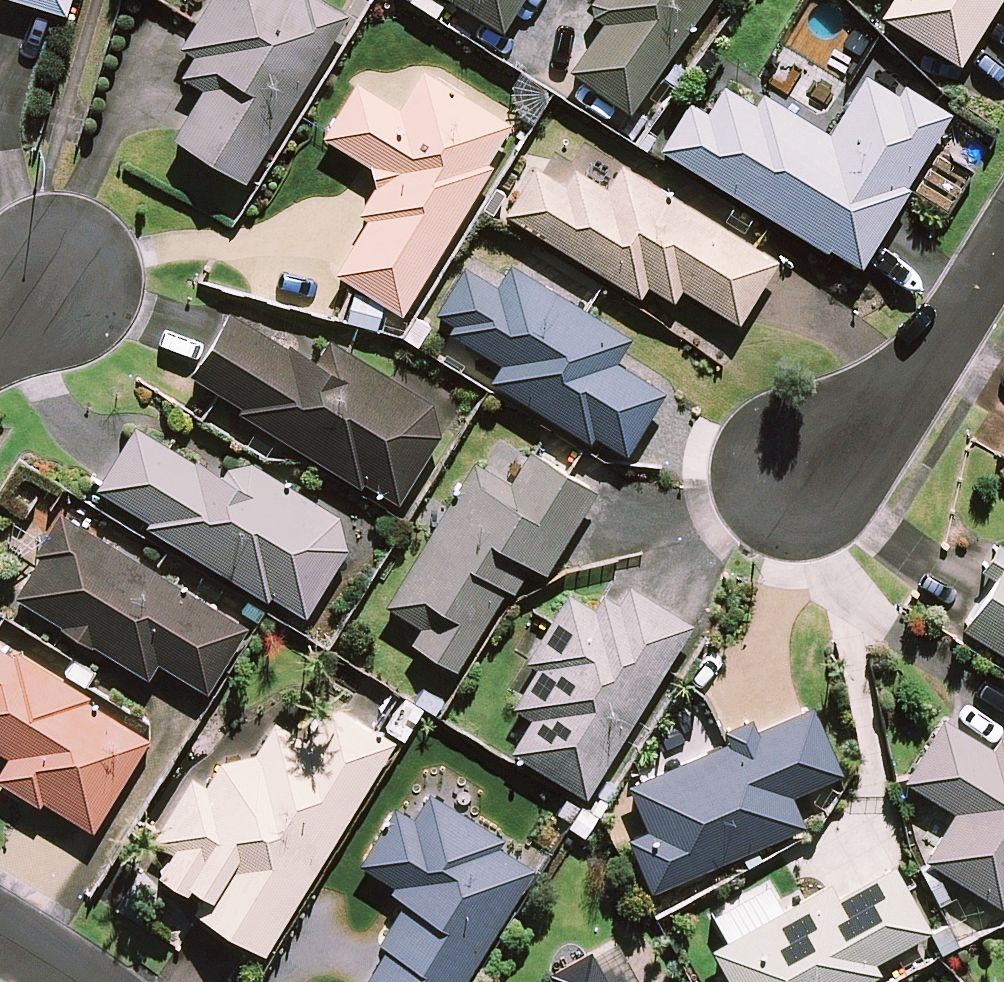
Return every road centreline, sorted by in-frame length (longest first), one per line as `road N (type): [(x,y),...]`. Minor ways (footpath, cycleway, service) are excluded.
road 1 (residential): [(797,476),(932,350),(1003,241)]

